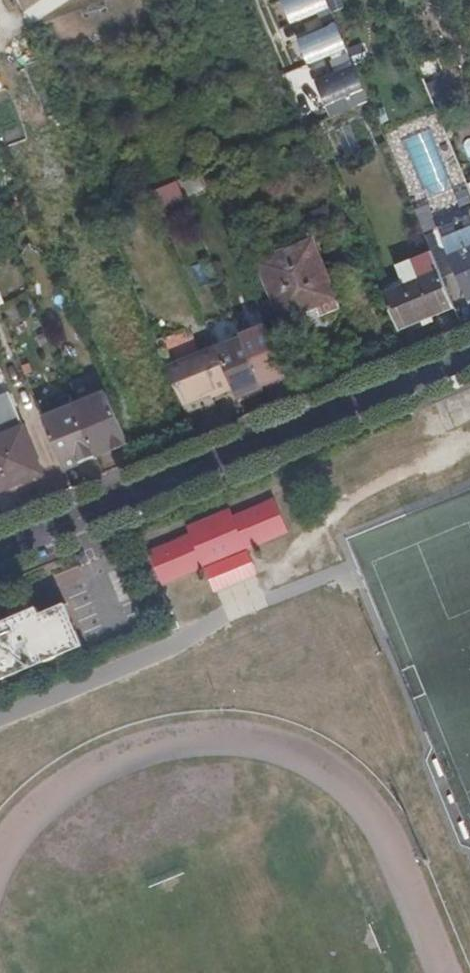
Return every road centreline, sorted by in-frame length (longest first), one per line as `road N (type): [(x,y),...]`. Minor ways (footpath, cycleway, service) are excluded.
road 1 (tertiary): [(469,355),(0,553)]
road 2 (track): [(469,449),(341,503),(267,588),(210,627)]

